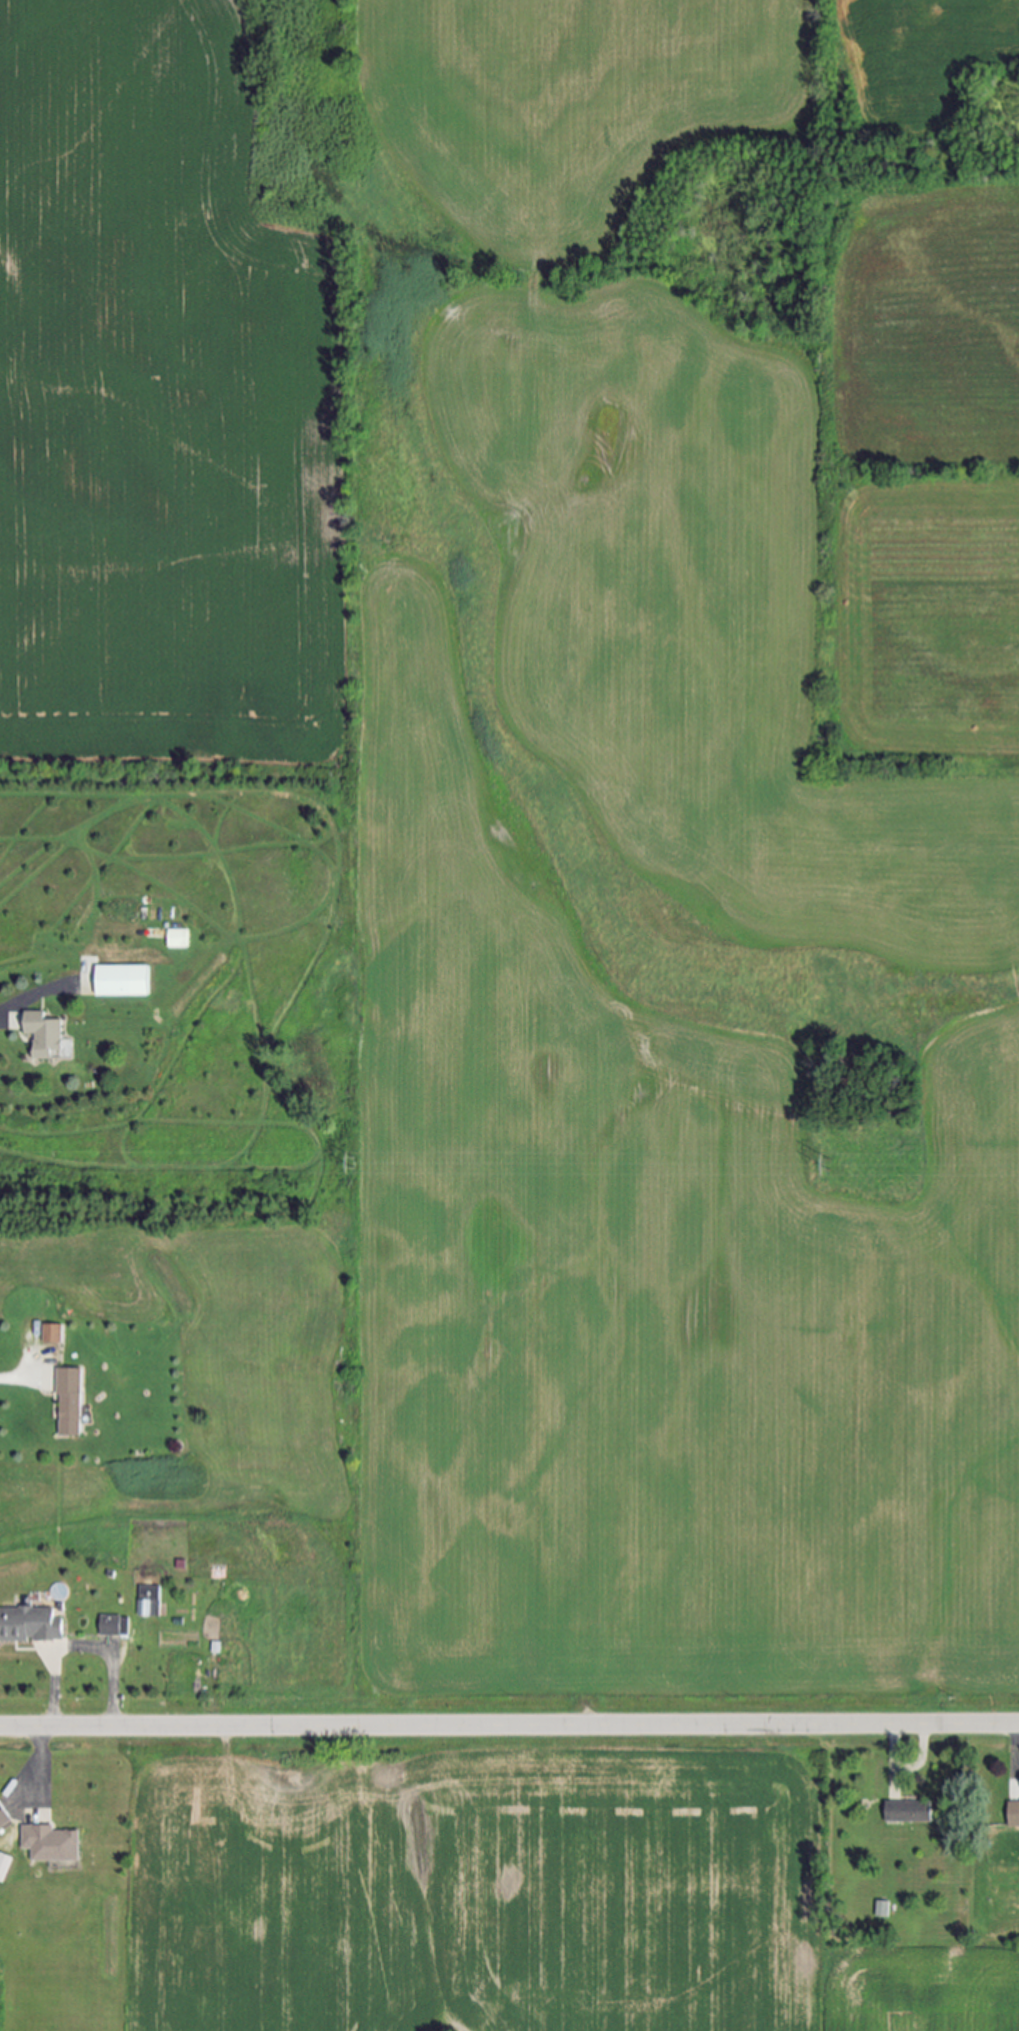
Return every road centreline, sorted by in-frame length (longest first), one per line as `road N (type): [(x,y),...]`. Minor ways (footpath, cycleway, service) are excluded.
road 1 (secondary): [(1018,1726),(0,1727)]

